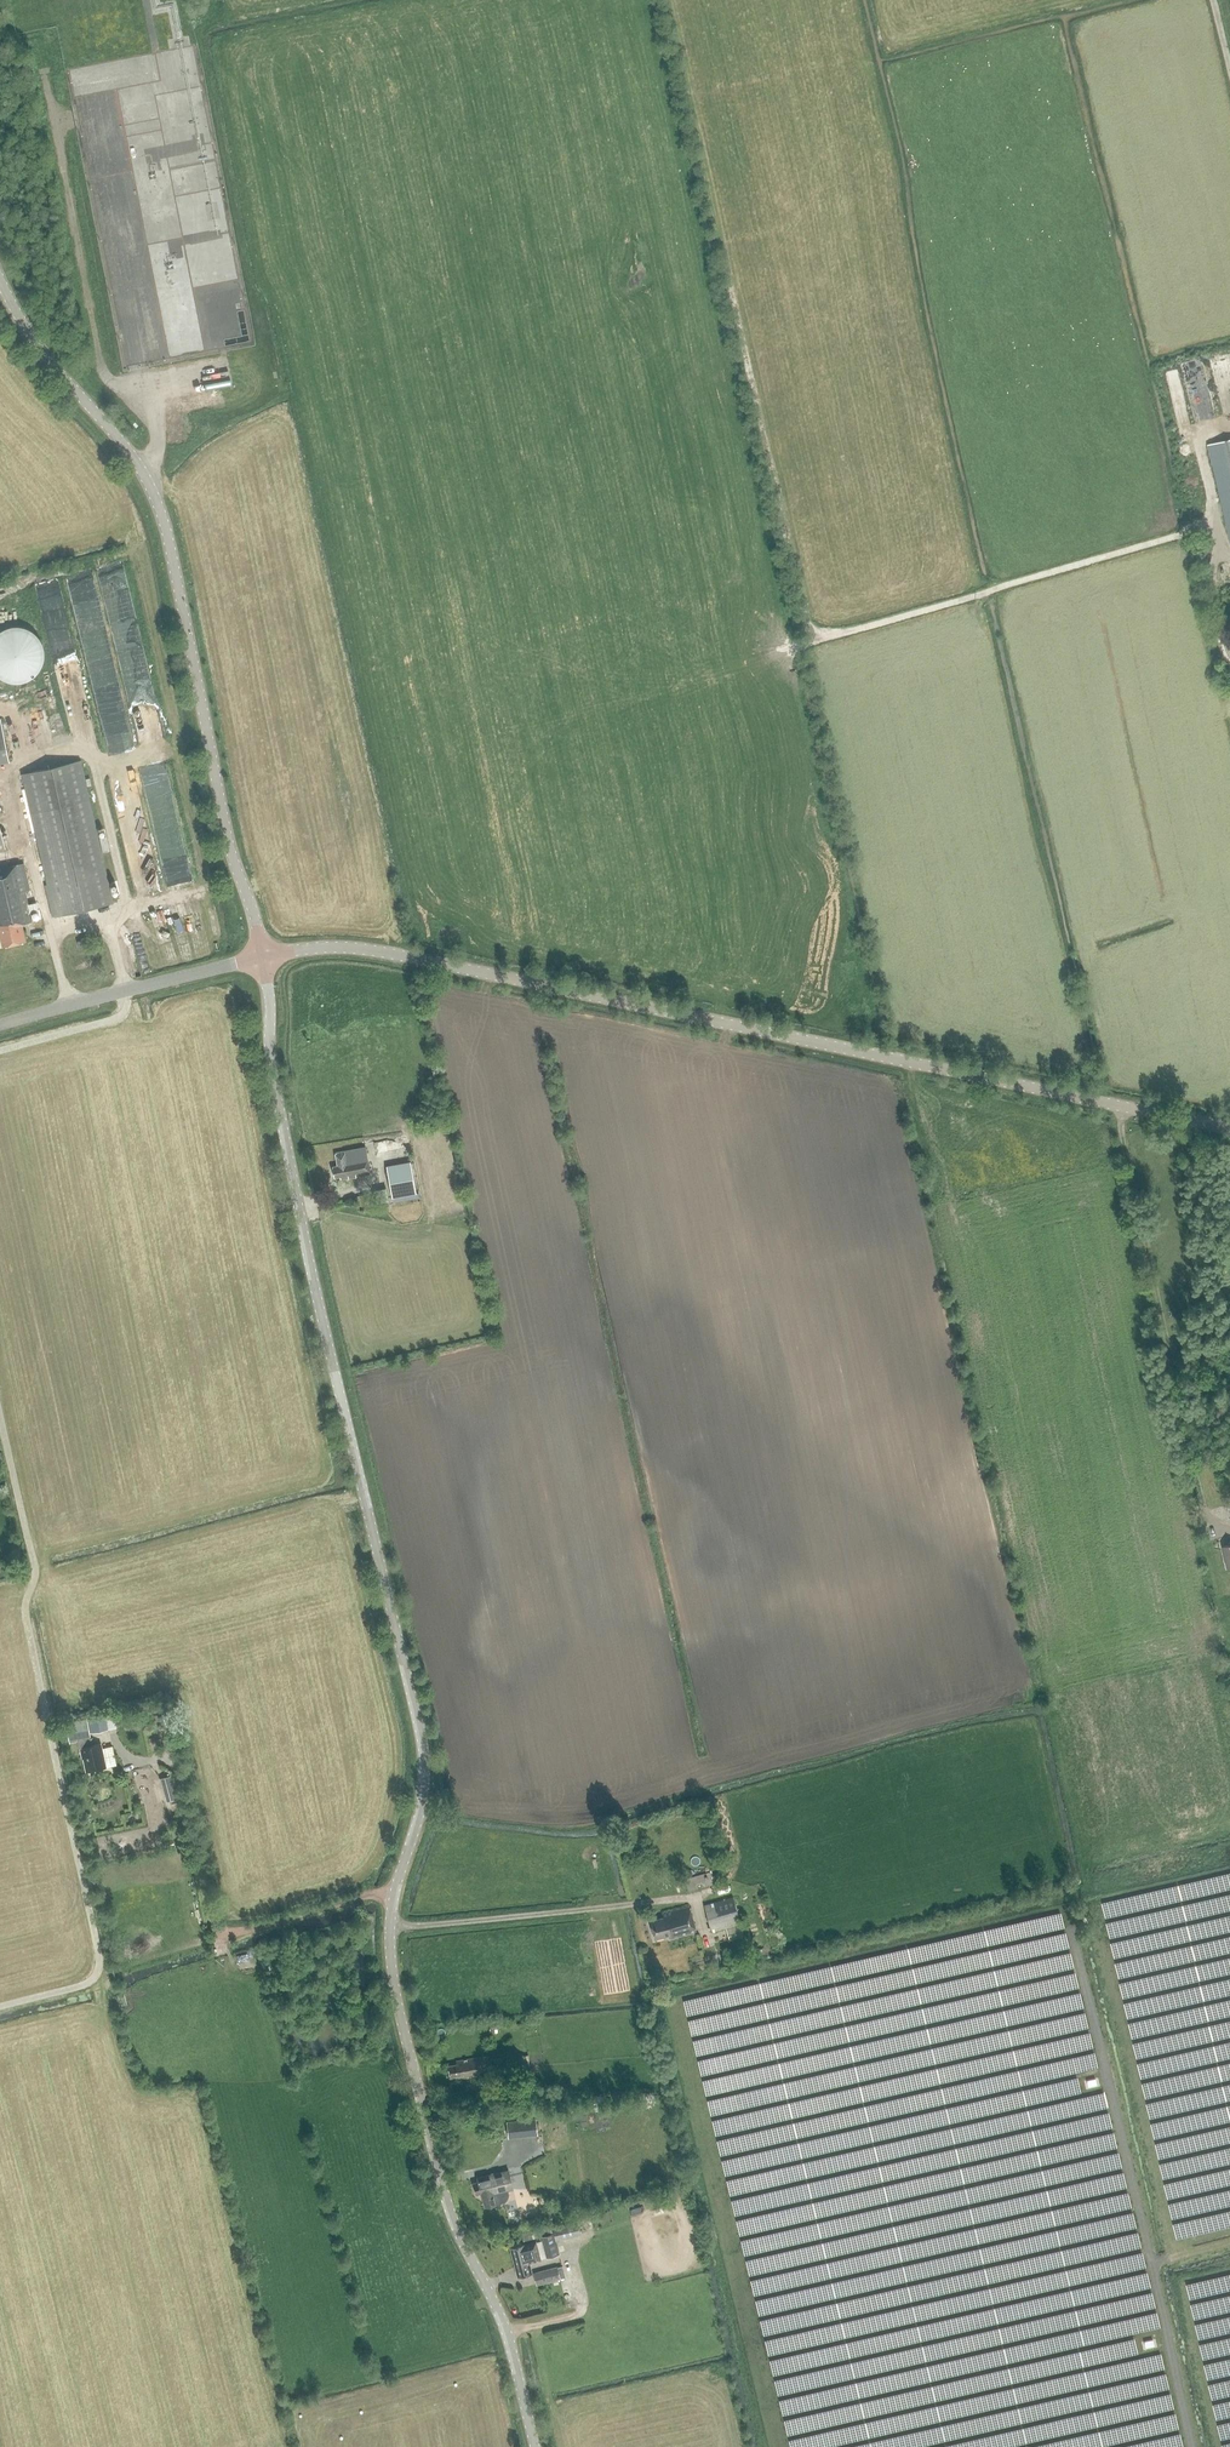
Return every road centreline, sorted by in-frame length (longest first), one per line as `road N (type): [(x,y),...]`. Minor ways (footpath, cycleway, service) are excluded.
road 1 (unclassified): [(537,2446),(510,2336),(444,2195),(394,1988),(390,1928),(424,1764),(270,1065),(264,957)]
road 2 (tertiary): [(1229,1132),(386,953),(317,948),(264,957)]
road 3 (tertiary): [(264,957),(227,828),(165,521),(116,435),(25,328),(0,274)]
road 4 (track): [(775,651),(1216,524)]
road 5 (track): [(1117,1107),(1206,1507)]
road 6 (track): [(395,1892),(226,1937),(216,1931),(169,1748)]
road 7 (track): [(390,1928),(684,1900)]
road 8 (tertiary): [(0,1024),(264,957)]
road 9 (track): [(1229,423),(1210,428),(1200,444),(1216,524)]

